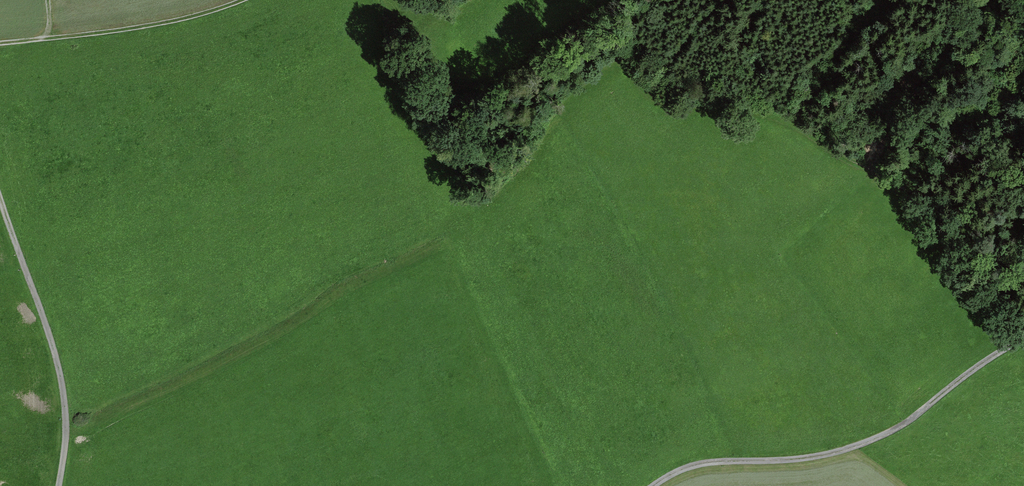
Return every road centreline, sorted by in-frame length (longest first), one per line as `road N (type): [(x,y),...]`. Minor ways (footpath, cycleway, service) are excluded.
road 1 (track): [(1023,338),(864,443),(794,460),(705,462),(653,485)]
road 2 (track): [(1023,305),(1006,295),(940,208),(903,182),(788,118),(721,104)]
road 3 (track): [(58,485),(64,379),(0,197)]
road 4 (track): [(0,43),(186,19),(242,0)]

